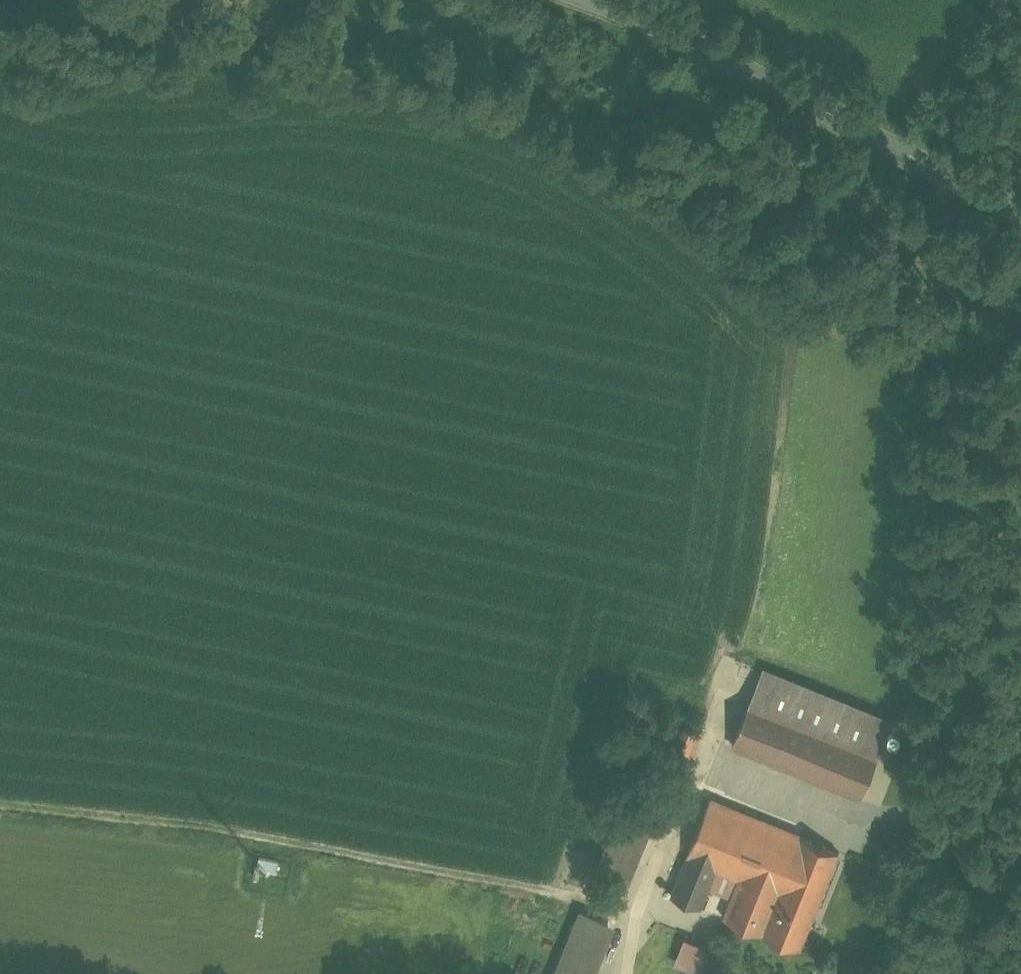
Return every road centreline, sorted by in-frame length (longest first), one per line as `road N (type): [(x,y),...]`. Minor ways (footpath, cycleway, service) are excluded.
road 1 (tertiary): [(1020,212),(598,0)]

